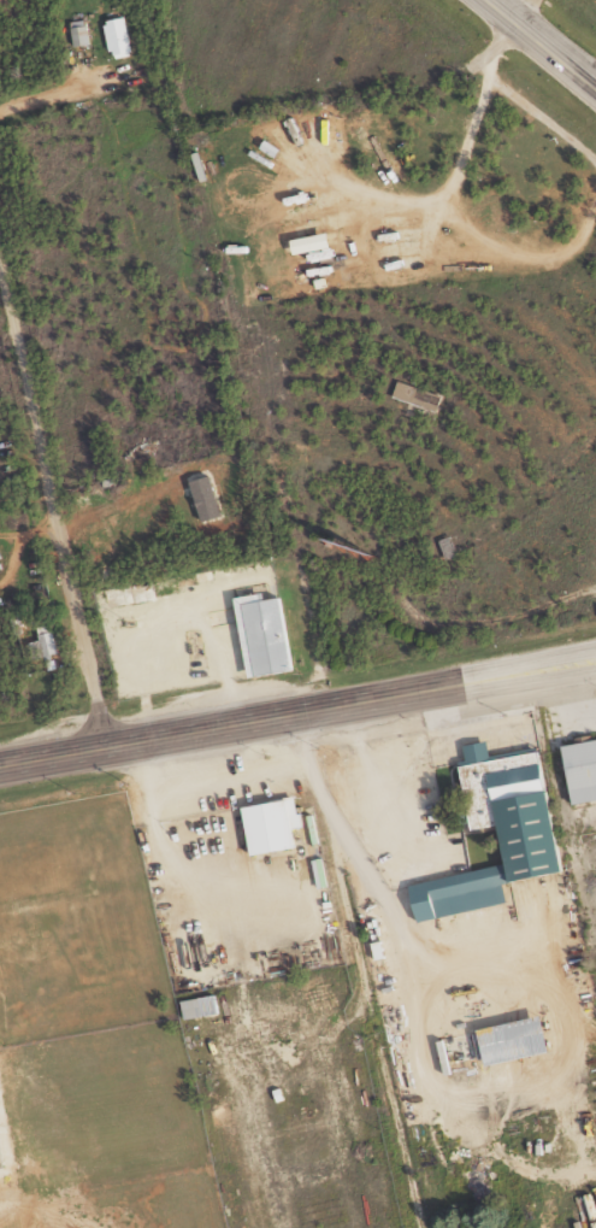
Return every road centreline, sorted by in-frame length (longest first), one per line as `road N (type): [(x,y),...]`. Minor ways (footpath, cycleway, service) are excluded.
road 1 (primary): [(0,766),(595,658)]
road 2 (residential): [(293,713),(415,1227)]
road 3 (residential): [(110,746),(0,251)]
road 4 (primary): [(485,0),(595,90)]

